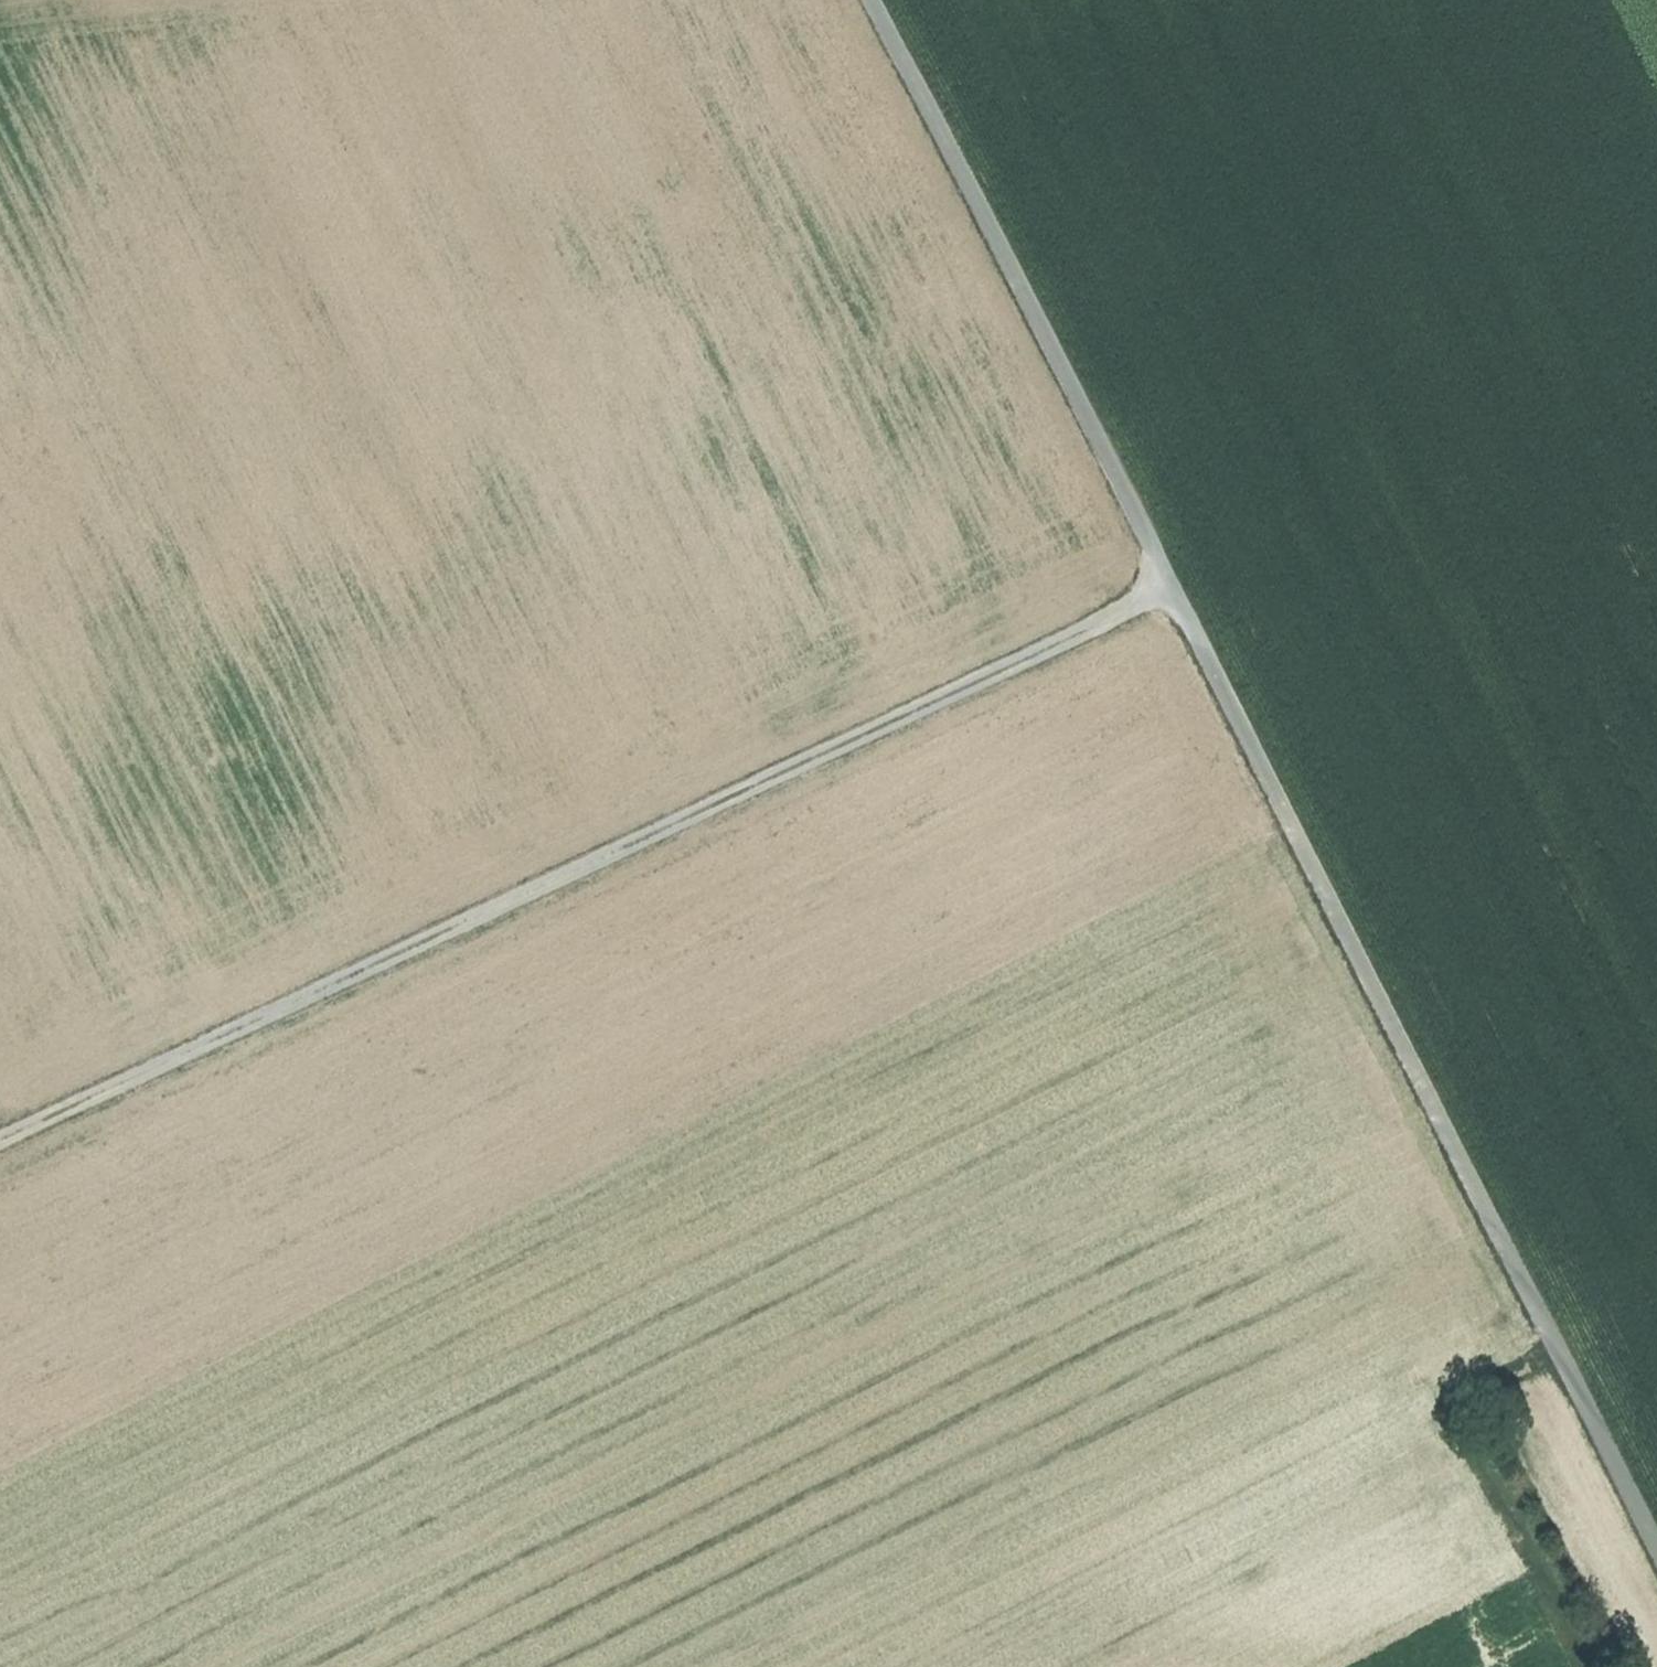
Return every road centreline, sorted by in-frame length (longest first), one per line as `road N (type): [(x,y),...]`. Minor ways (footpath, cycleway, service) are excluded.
road 1 (track): [(875,0),(1656,1544)]
road 2 (track): [(0,1142),(1170,586)]

